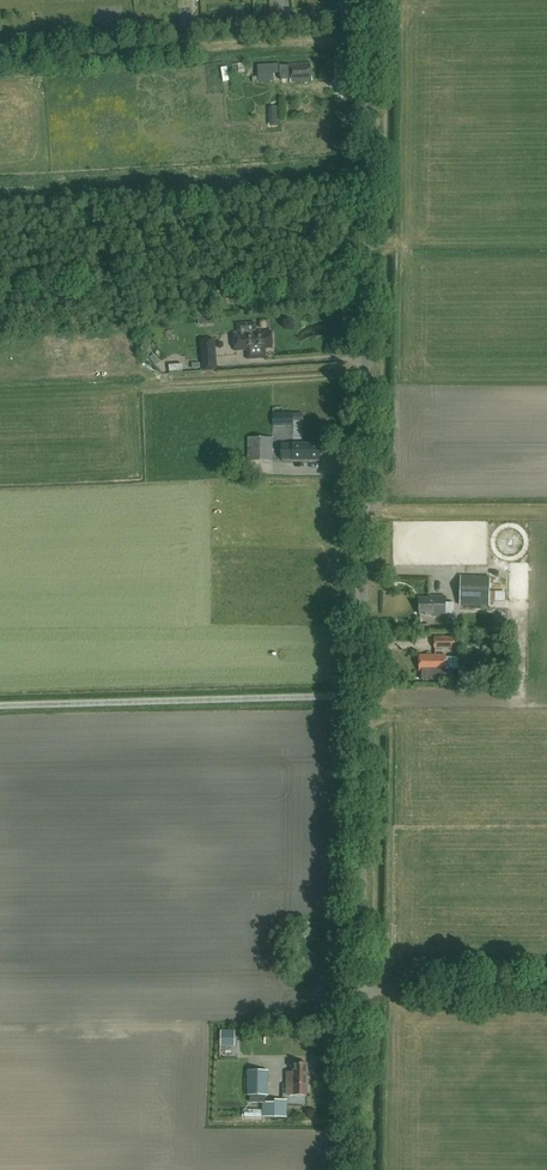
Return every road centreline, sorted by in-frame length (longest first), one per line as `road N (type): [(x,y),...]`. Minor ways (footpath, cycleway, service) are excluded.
road 1 (unclassified): [(356,989),(373,0)]
road 2 (track): [(0,61),(373,35)]
road 3 (track): [(0,704),(361,695)]
road 4 (unclassified): [(546,991),(356,989)]
road 5 (unclassified): [(354,1169),(356,989)]

